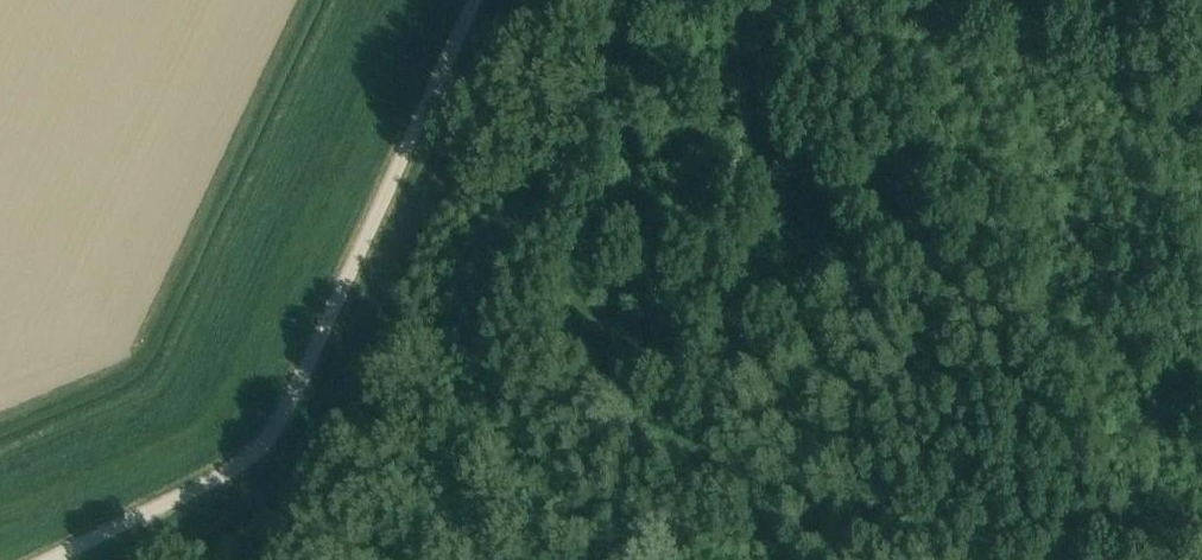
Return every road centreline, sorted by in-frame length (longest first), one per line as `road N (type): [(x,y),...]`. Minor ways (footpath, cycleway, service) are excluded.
road 1 (unclassified): [(481,0),(277,432),(249,459),(43,559)]

